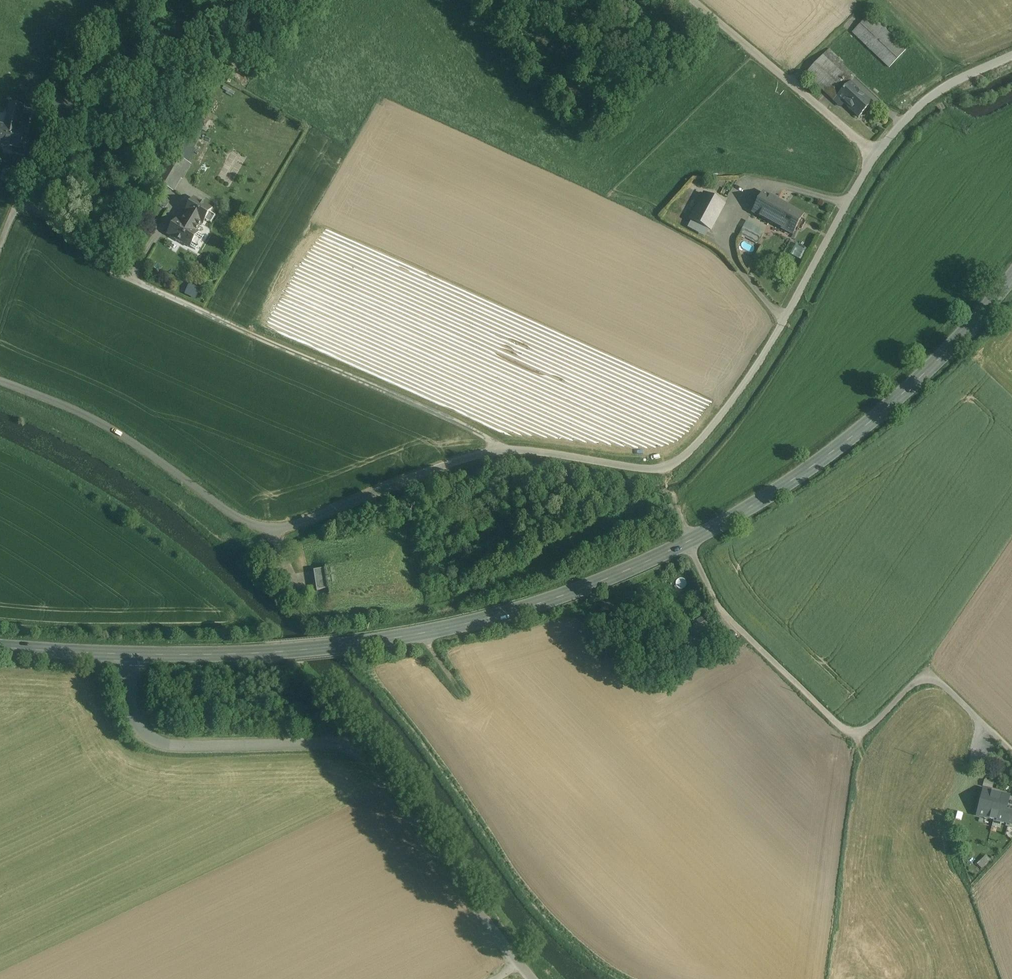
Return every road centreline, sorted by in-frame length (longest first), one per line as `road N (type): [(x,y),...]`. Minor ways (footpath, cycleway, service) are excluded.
road 1 (unclassified): [(0,381),(95,421),(273,532),(498,450),(666,471),(705,437),(757,367),(875,156)]
road 2 (secondary): [(129,655),(278,652),(421,635),(587,588),(723,523),(850,438),(901,395),(1011,276)]
road 3 (unclassified): [(129,655),(130,699),(154,740),(325,742),(359,752),(518,966)]
road 4 (track): [(666,471),(715,606),(838,724),(854,734),(873,726),(920,679),(935,675),(1011,748)]
road 5 (unclassified): [(875,156),(692,0)]
road 6 (unclassified): [(875,156),(939,90),(1011,56)]
road 7 (secondary): [(0,647),(129,655)]

